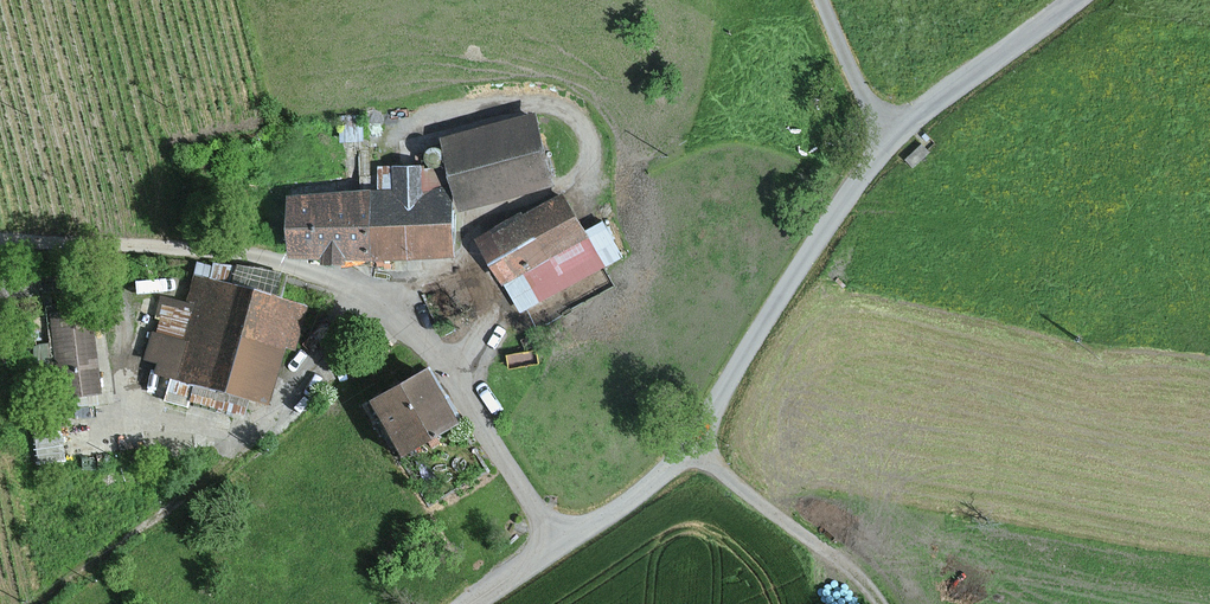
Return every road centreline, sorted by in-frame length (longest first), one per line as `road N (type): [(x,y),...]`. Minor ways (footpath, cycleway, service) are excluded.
road 1 (unclassified): [(559,546),(438,356),(369,297),(250,256),(0,240)]
road 2 (tertiary): [(559,546),(640,490),(690,442),(783,288),(887,144)]
road 3 (track): [(690,442),(854,574),(879,603)]
road 4 (tertiary): [(887,144),(1076,0)]
road 5 (track): [(0,289),(79,285),(110,294),(123,324),(122,366)]
road 6 (unclassified): [(887,144),(818,0)]

